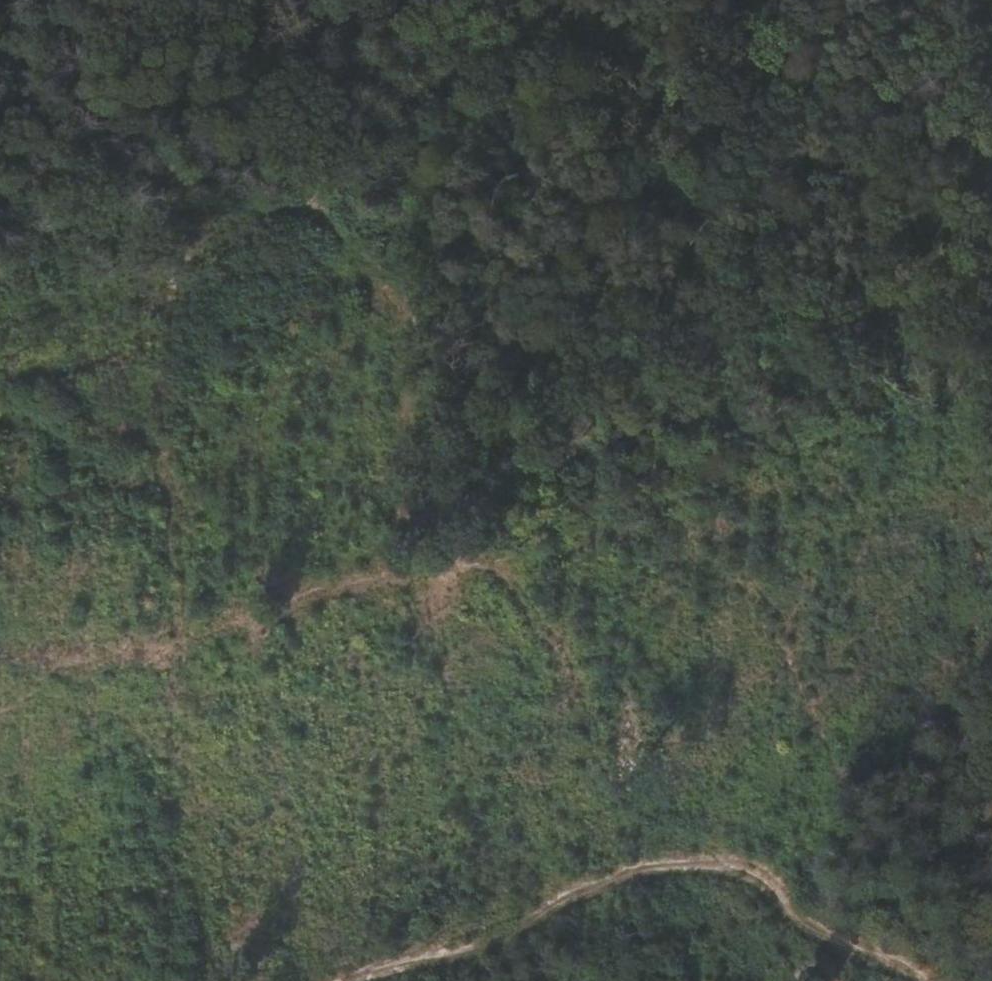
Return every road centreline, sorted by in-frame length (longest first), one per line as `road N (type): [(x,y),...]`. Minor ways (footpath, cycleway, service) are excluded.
road 1 (track): [(913,980),(820,939),(760,890),(694,873),(629,879),(564,901),(454,958),(364,980)]

